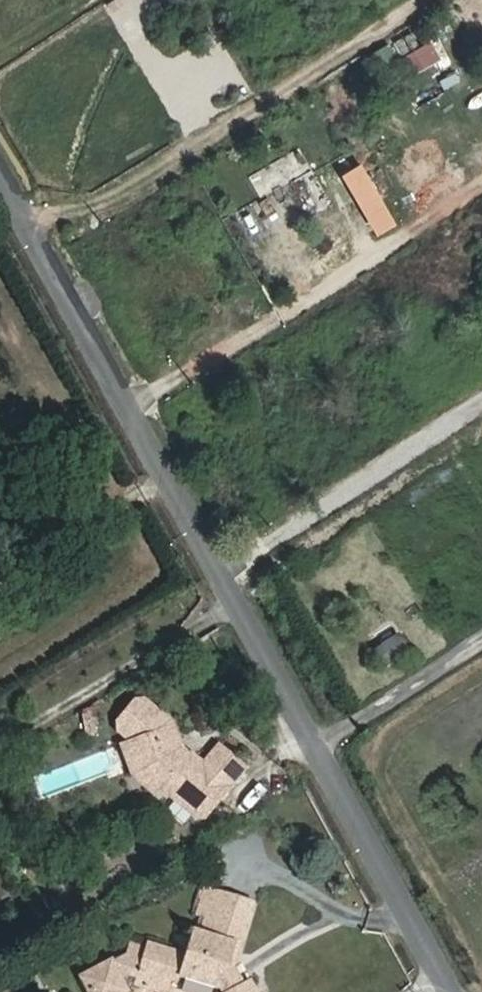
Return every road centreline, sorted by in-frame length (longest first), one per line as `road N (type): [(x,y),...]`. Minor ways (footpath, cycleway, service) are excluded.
road 1 (residential): [(0,164),(450,974)]
road 2 (track): [(47,248),(427,0)]
road 3 (track): [(481,175),(137,412)]

